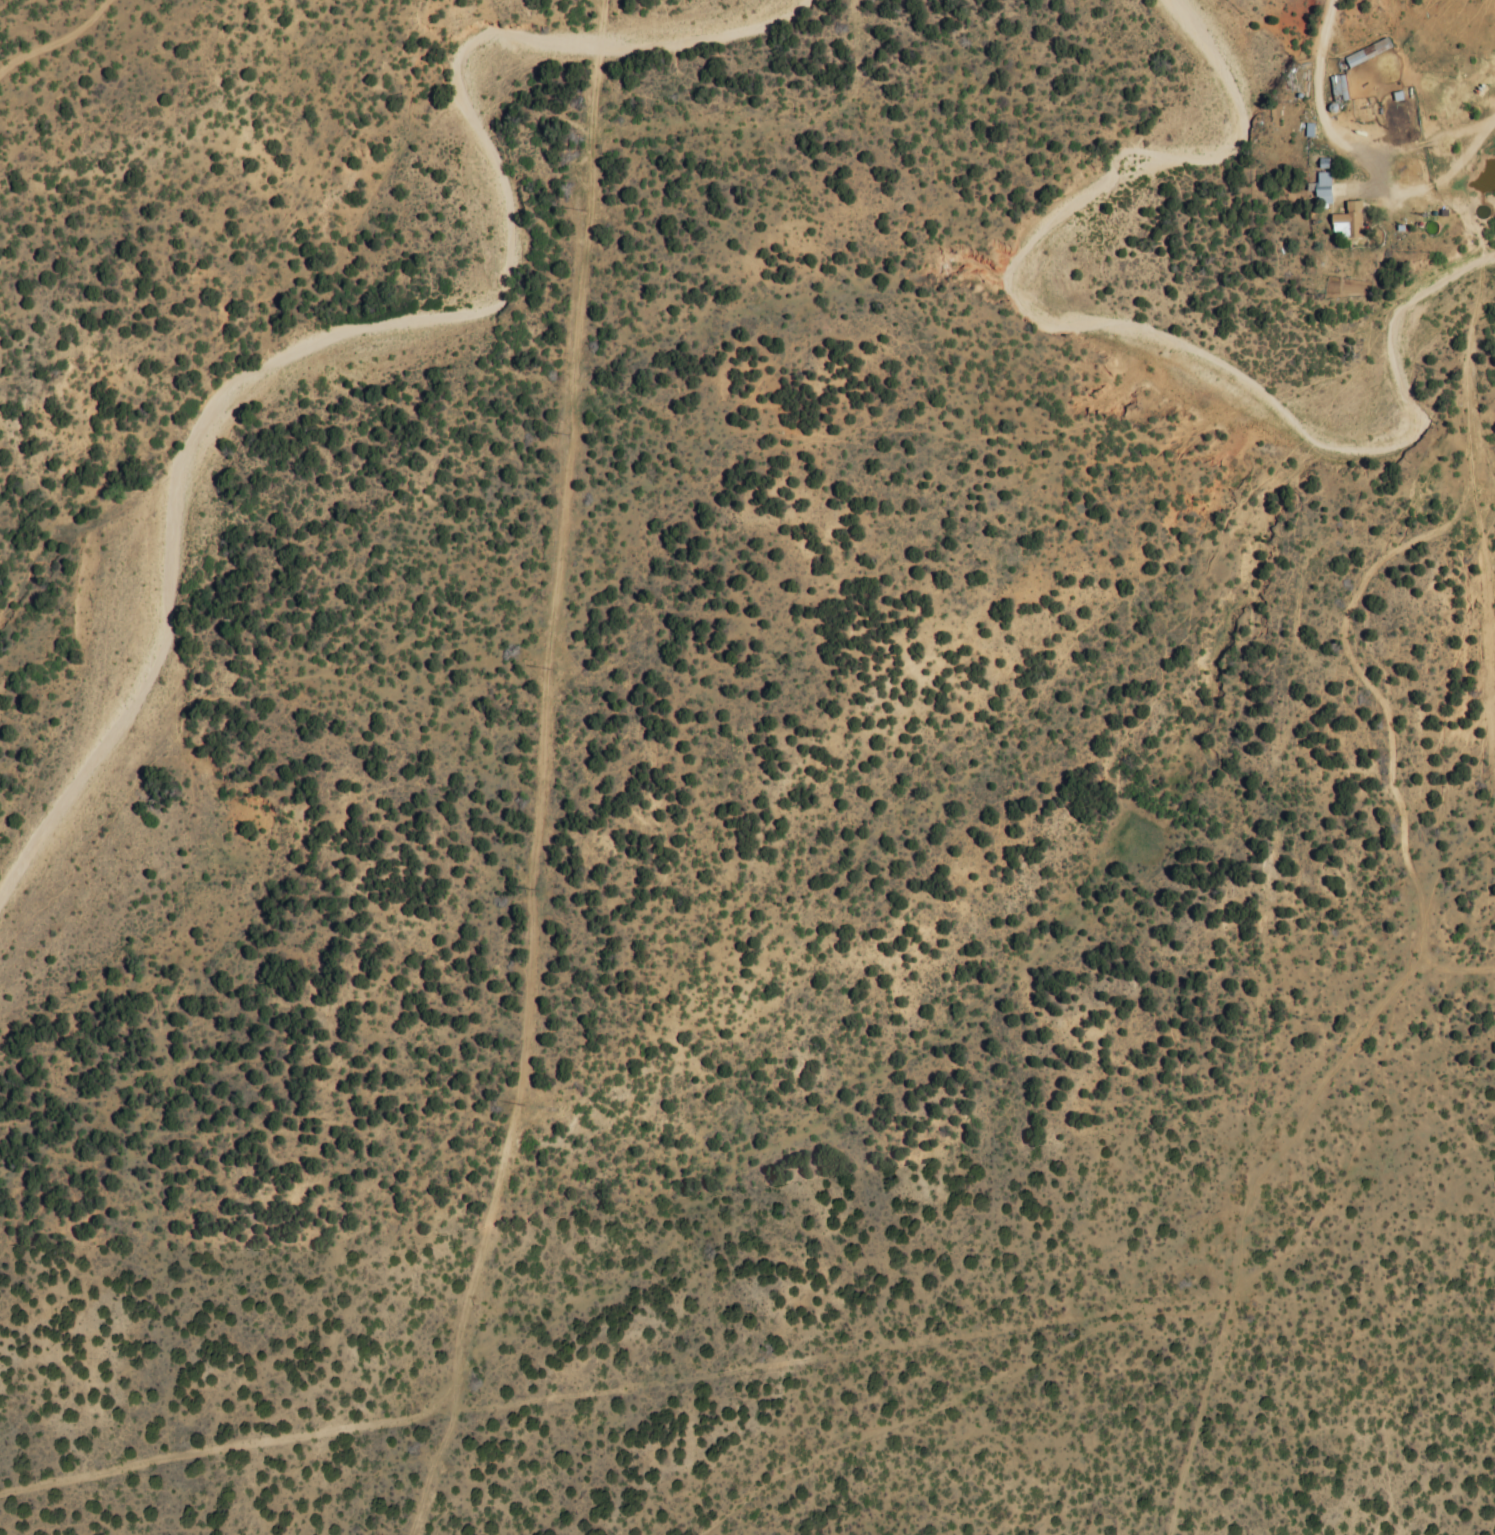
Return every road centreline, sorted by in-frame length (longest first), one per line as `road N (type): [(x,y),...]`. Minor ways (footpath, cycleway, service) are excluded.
road 1 (track): [(1482,463),(1454,523),(1391,552),(1328,541),(1306,553),(1293,636),(1306,658),(1357,680),(1386,708),(1407,859),(1423,904),(1422,961)]
road 2 (track): [(1422,961),(1262,1156),(1242,1200),(1169,1534)]
road 3 (track): [(1227,1293),(1150,1309),(769,1479),(697,1534)]
road 4 (track): [(1494,287),(1465,332),(1482,463),(1494,483)]
road 5 (track): [(109,0),(79,32),(17,60),(0,77)]

